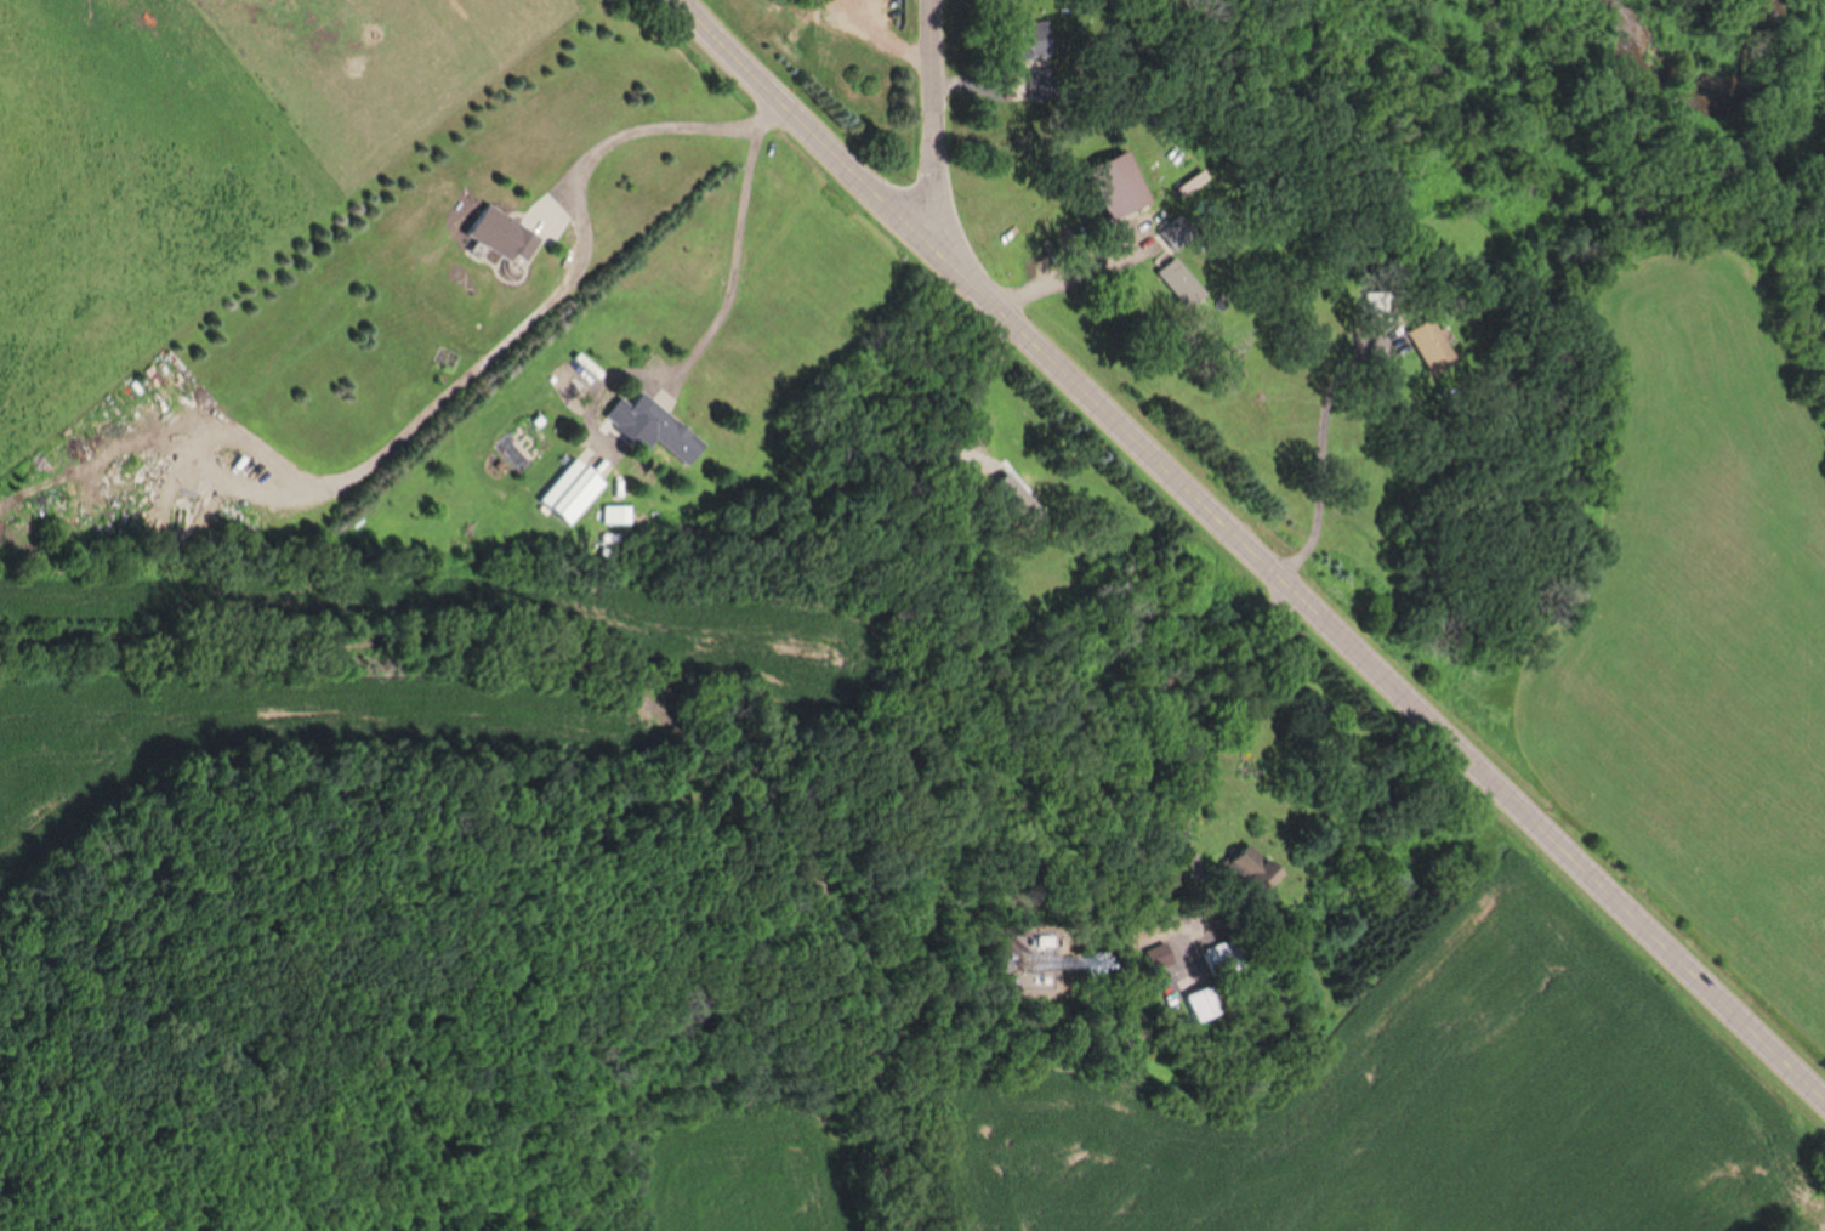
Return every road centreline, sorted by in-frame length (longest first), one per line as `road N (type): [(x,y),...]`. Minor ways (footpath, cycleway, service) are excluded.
road 1 (secondary): [(1824,1100),(931,254),(682,0)]
road 2 (tertiary): [(931,254),(931,0)]

